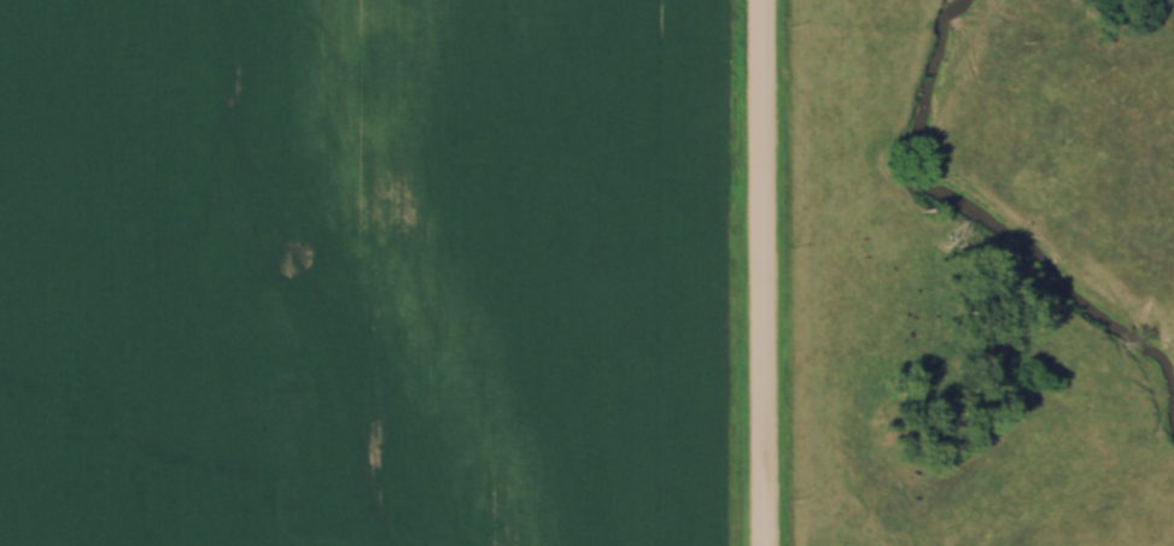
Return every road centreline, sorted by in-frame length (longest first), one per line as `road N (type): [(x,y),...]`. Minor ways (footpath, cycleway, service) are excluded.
road 1 (residential): [(765,545),(764,0)]

